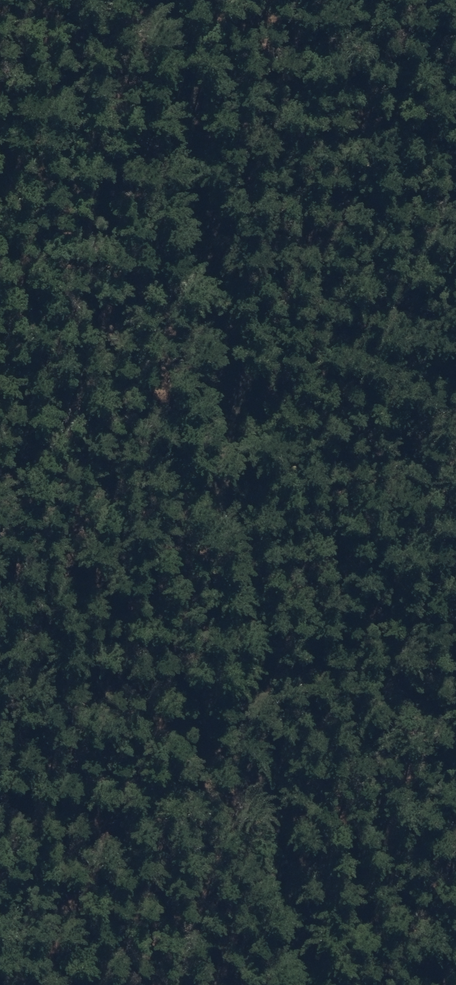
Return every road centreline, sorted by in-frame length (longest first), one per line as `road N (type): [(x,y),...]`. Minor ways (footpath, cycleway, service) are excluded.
road 1 (track): [(222,384),(170,0)]
road 2 (track): [(291,984),(256,670)]
road 3 (track): [(256,670),(222,384)]

